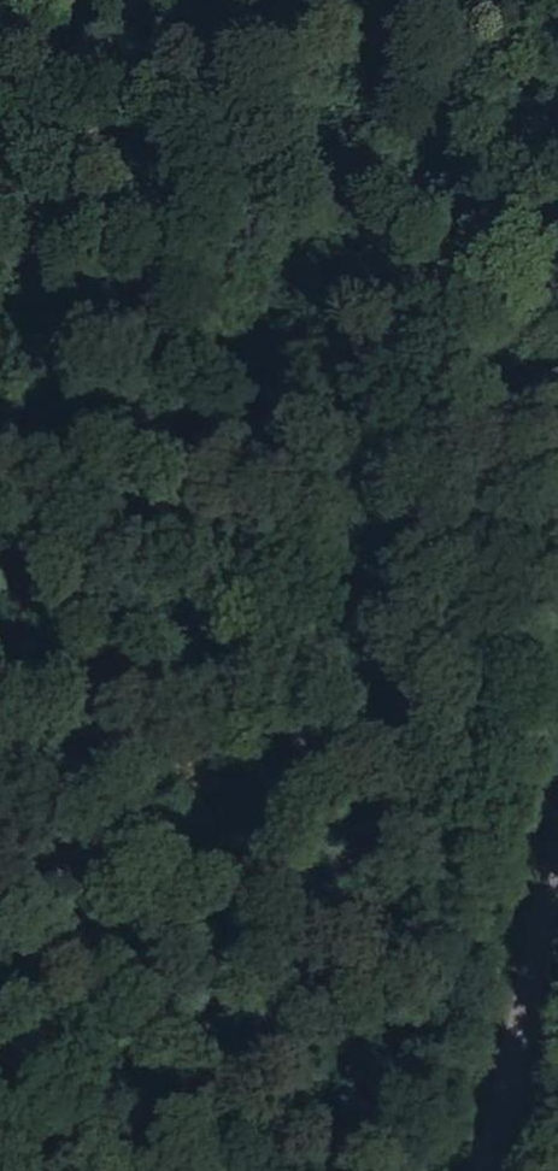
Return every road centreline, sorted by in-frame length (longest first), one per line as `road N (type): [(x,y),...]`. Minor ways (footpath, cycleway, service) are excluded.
road 1 (tertiary): [(488,1170),(557,874)]

